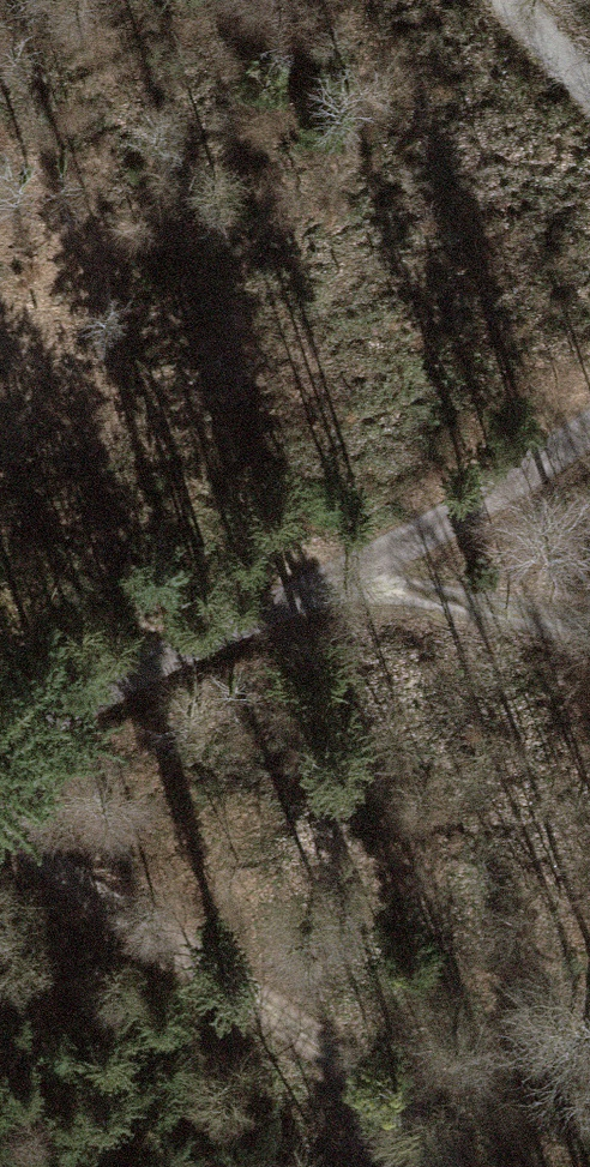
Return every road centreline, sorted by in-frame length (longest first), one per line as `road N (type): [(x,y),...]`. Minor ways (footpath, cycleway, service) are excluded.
road 1 (unclassified): [(589,432),(343,578),(161,657),(0,759)]
road 2 (track): [(444,1166),(263,1000),(0,820)]
road 3 (track): [(343,578),(589,625)]

